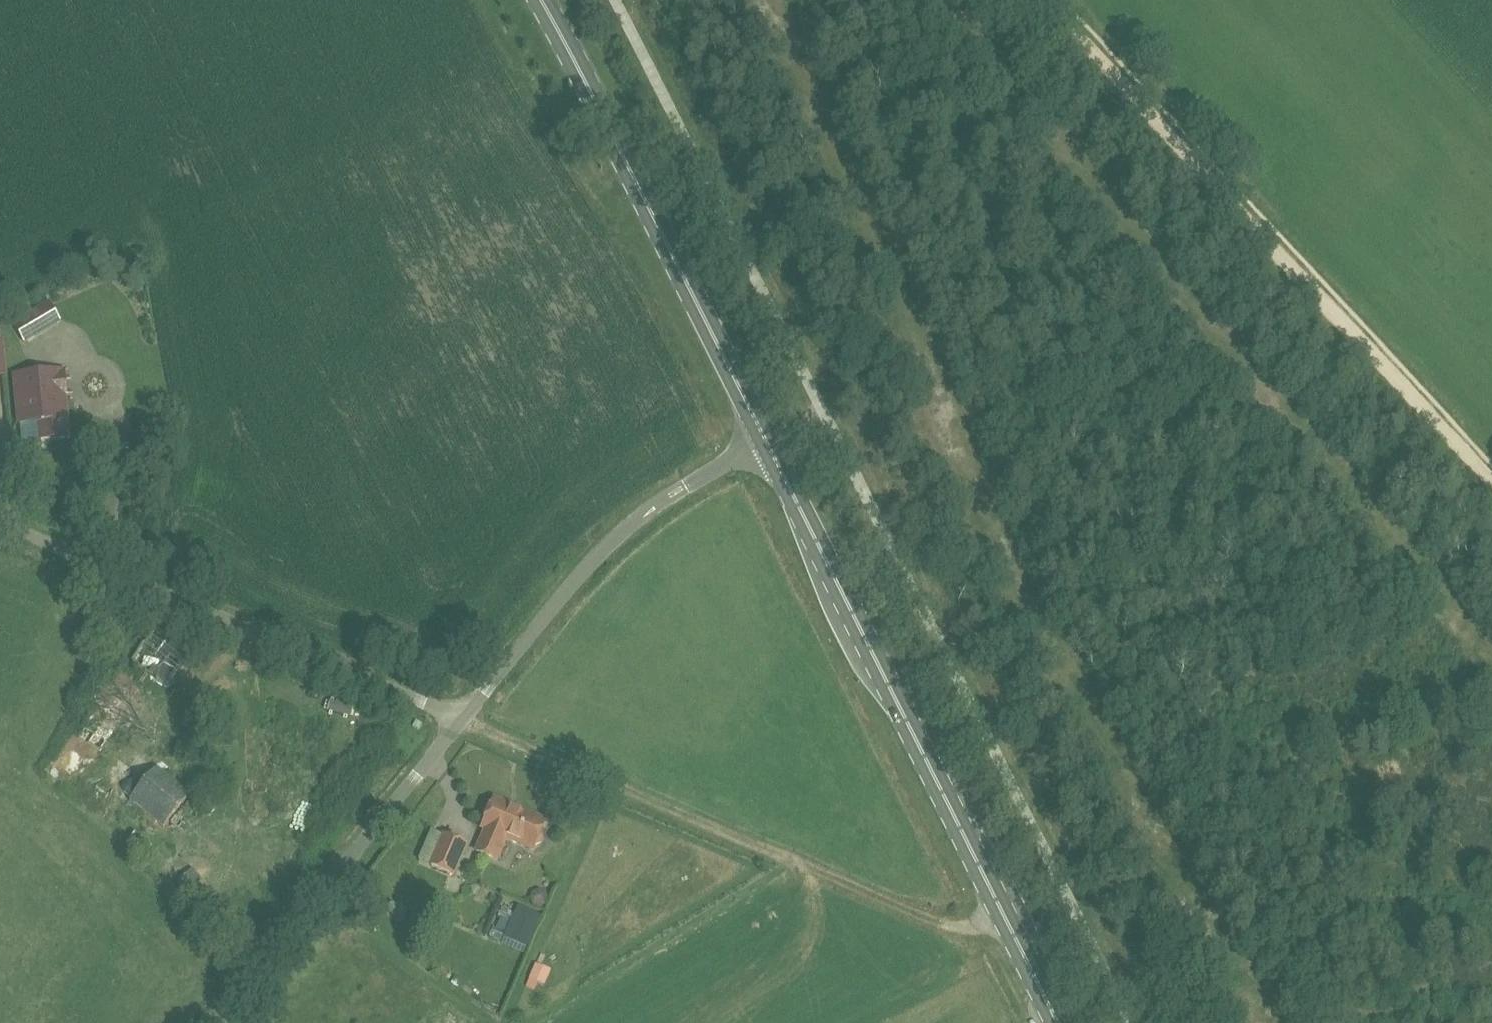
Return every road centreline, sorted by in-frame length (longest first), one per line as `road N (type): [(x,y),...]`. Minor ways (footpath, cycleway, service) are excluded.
road 1 (unclassified): [(1491,479),(1047,0)]
road 2 (secondary): [(1051,1022),(765,441)]
road 3 (track): [(1020,960),(460,719)]
road 4 (unclassified): [(460,719),(0,522)]
road 5 (secondary): [(765,441),(531,0)]
road 6 (unclassified): [(460,719),(600,552),(650,510),(765,441)]
road 7 (unclassified): [(215,1022),(460,719)]
road 8 (track): [(312,652),(303,685),(322,706),(303,733),(261,764),(181,774)]

